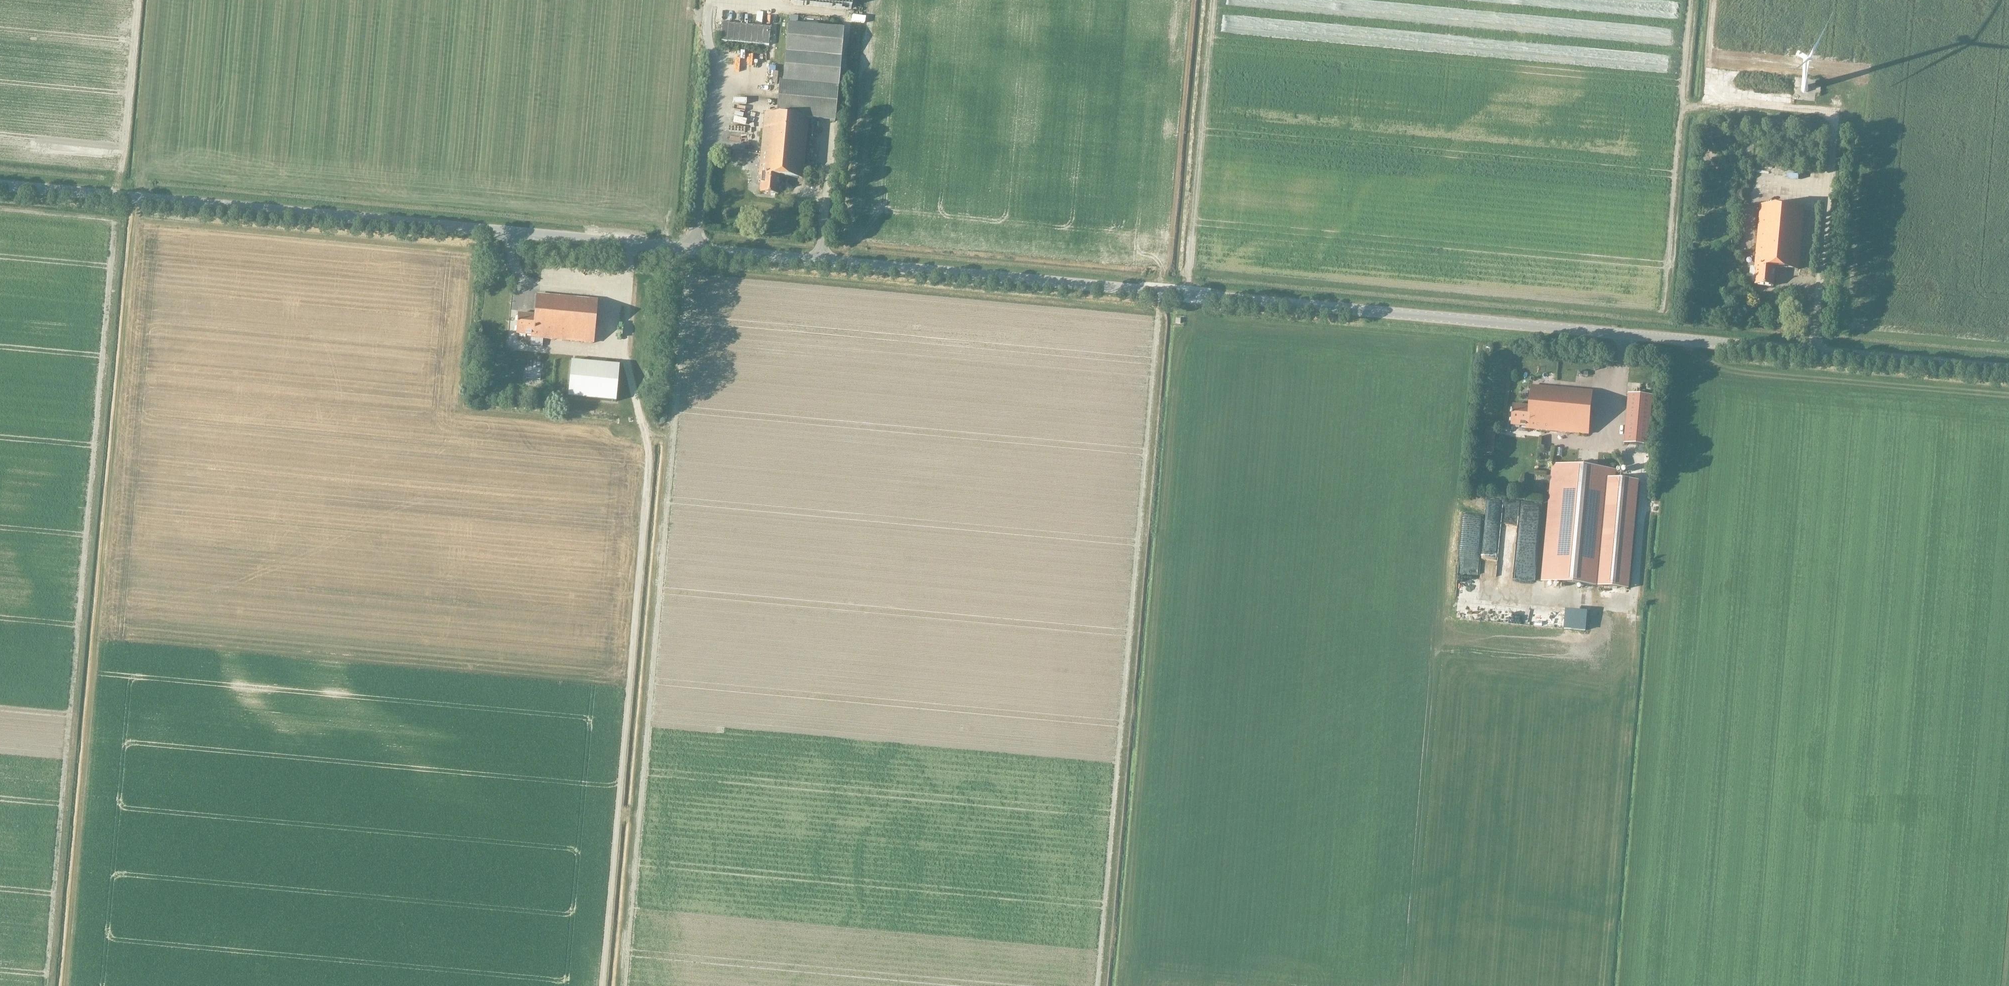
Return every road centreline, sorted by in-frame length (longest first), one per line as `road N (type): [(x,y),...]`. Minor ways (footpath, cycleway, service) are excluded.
road 1 (unclassified): [(2008,371),(0,186)]

